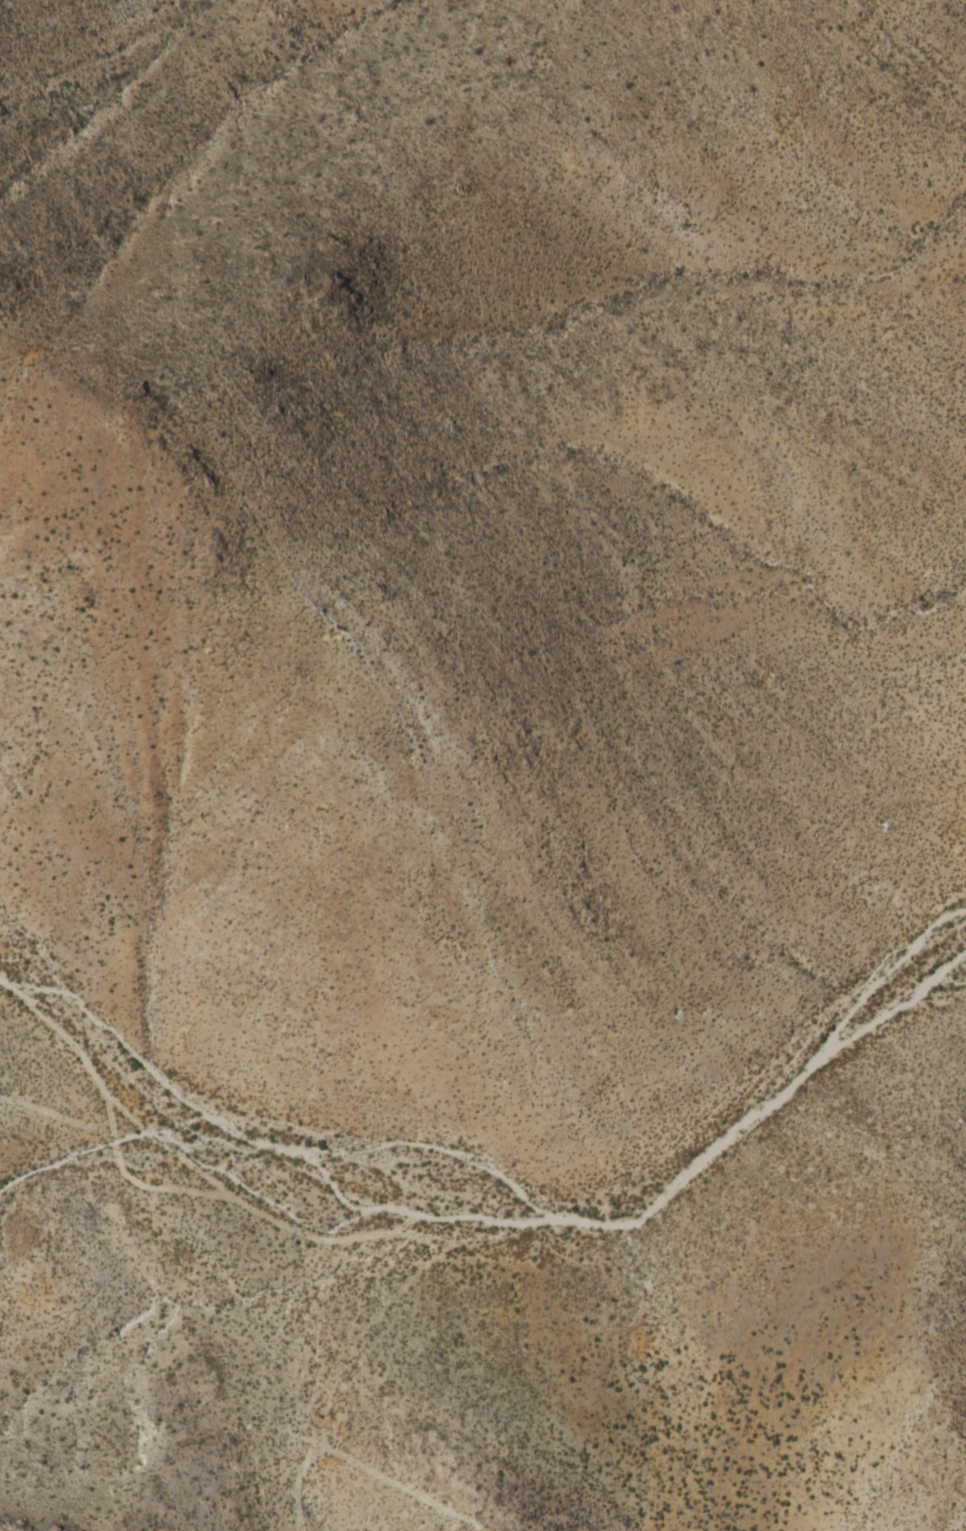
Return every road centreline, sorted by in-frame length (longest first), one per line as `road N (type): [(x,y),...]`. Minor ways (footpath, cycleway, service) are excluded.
road 1 (track): [(965,950),(627,1222),(418,1213),(379,1233),(328,1239),(221,1193),(131,1179),(117,1155),(106,1093),(77,1049),(0,979)]
road 2 (track): [(299,1530),(297,1484),(318,1446),(481,1528)]
road 3 (track): [(114,1141),(0,1099)]

